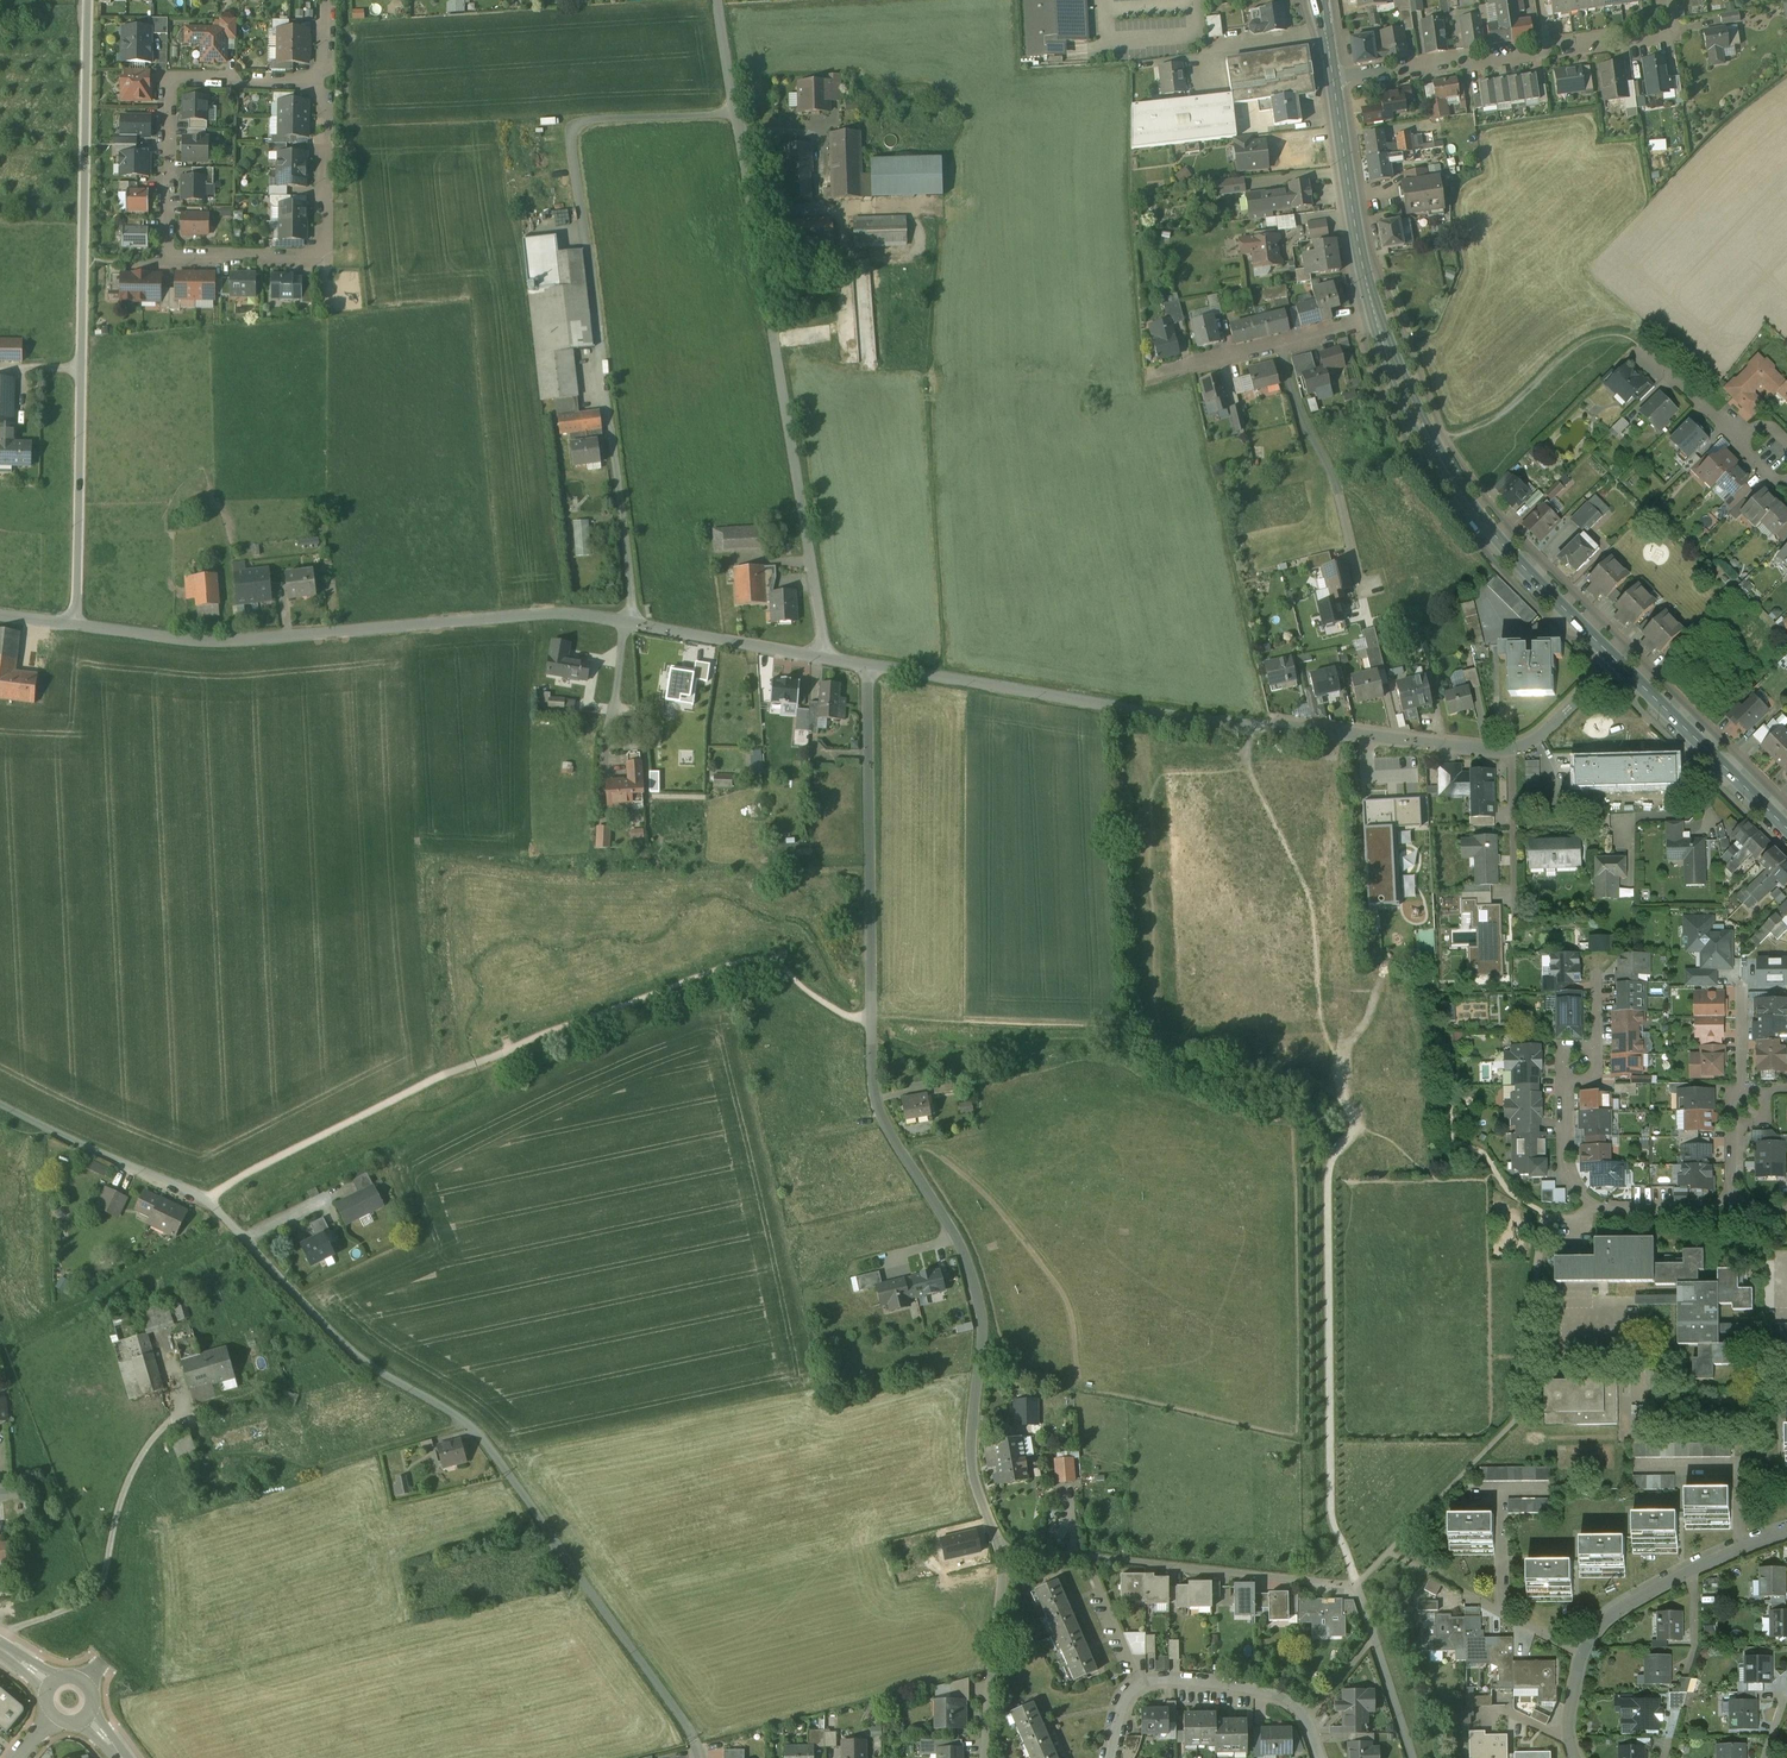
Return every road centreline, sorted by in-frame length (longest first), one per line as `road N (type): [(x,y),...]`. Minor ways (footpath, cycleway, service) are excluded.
road 1 (residential): [(870,667),(873,1093),(958,1241),(983,1320),(970,1456),(1000,1551),(984,1757)]
road 2 (residential): [(0,1105),(208,1201),(358,1358),(468,1425),(684,1721),(700,1757)]
road 3 (residential): [(870,667),(1247,725),(1503,749),(1541,733),(1612,665)]
road 4 (residential): [(736,122),(575,131),(637,627)]
road 5 (residential): [(75,625),(88,0)]
road 6 (residential): [(75,625),(201,640),(541,614),(637,627)]
road 7 (residential): [(825,660),(736,122)]
road 8 (residential): [(325,81),(325,257),(168,262),(168,80)]
road 9 (primary): [(1376,312),(1434,445),(1472,507),(1612,665)]
road 10 (residential): [(1662,0),(1667,33),(1332,80)]
road 11 (residential): [(1579,1757),(1570,1717),(1594,1635),(1641,1598),(1786,1530)]
road 12 (residential): [(1319,1757),(1304,1720),(1287,1702),(1163,1682),(1131,1695),(1113,1757)]
road 13 (residential): [(1735,1210),(1593,1204),(1567,1168),(1566,1077)]
road 14 (primary): [(1612,665),(1786,828)]
road 15 (primary): [(1332,80),(1376,312)]
road 16 (residential): [(1152,376),(1376,312)]
road 17 (residential): [(637,627),(825,660)]
road 18 (residential): [(168,80),(325,81)]
road 19 (residential): [(1736,440),(1642,348)]
road 20 (residential): [(736,122),(716,0)]

